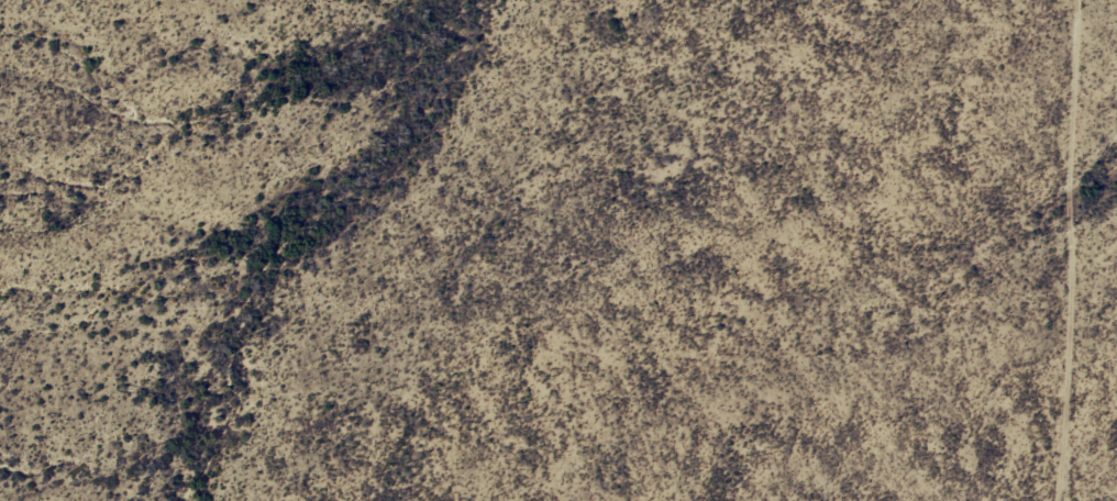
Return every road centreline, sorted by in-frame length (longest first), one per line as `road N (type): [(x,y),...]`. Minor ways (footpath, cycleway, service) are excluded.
road 1 (track): [(1082,500),(1082,0)]

